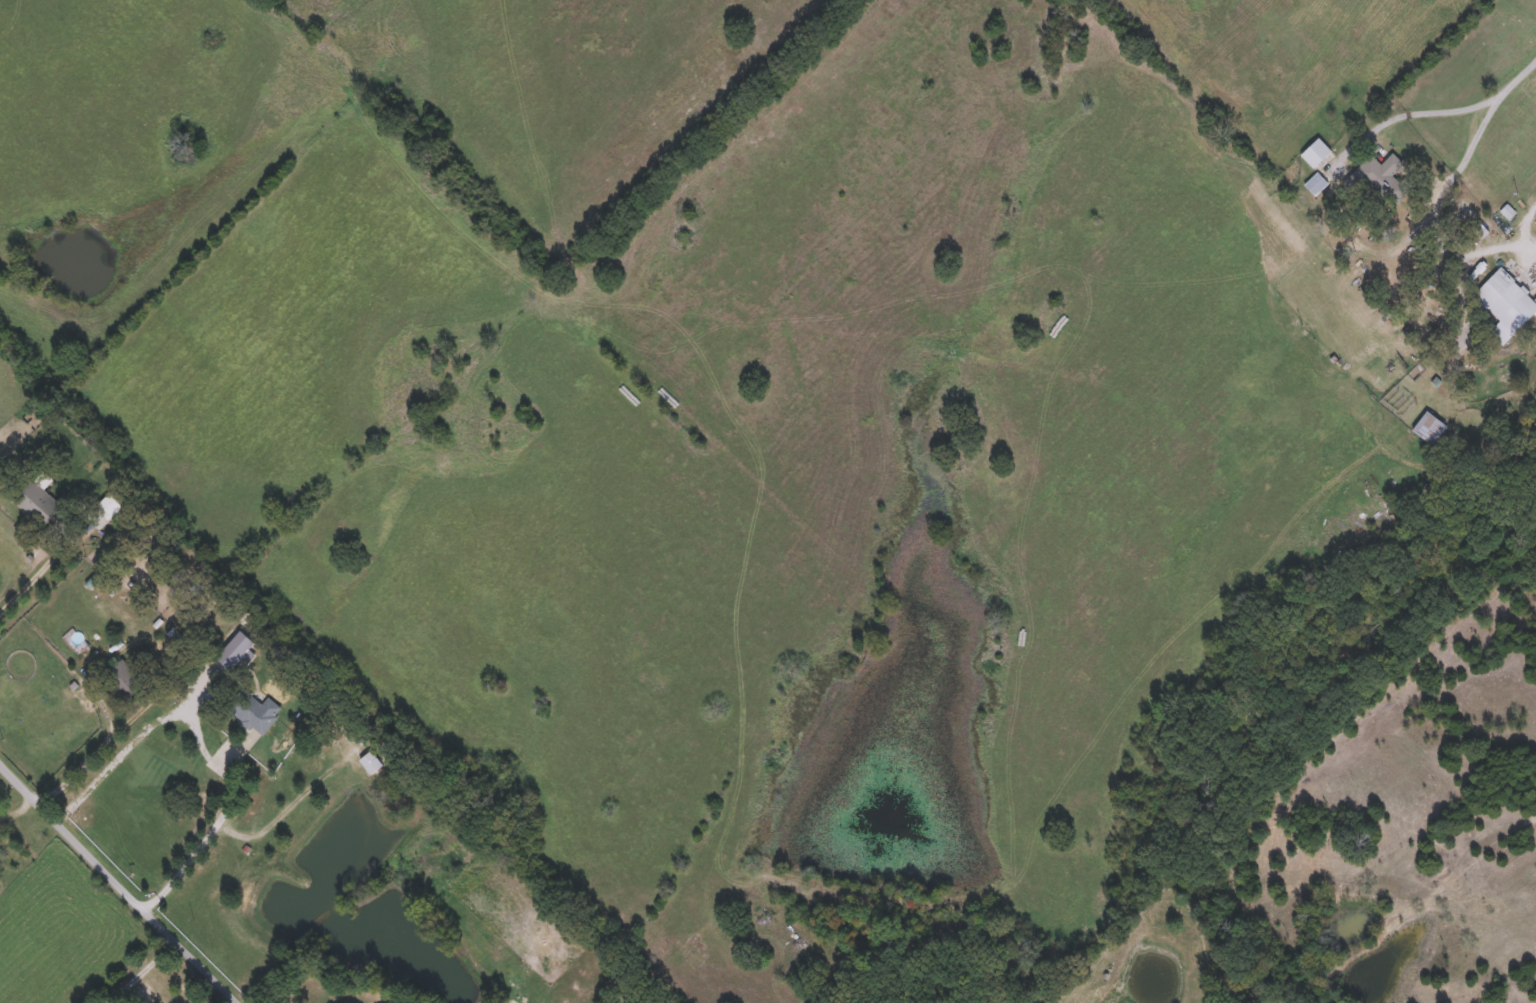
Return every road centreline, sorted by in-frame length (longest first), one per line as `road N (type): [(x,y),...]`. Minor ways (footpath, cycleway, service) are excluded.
road 1 (residential): [(46,801),(241,1002)]

